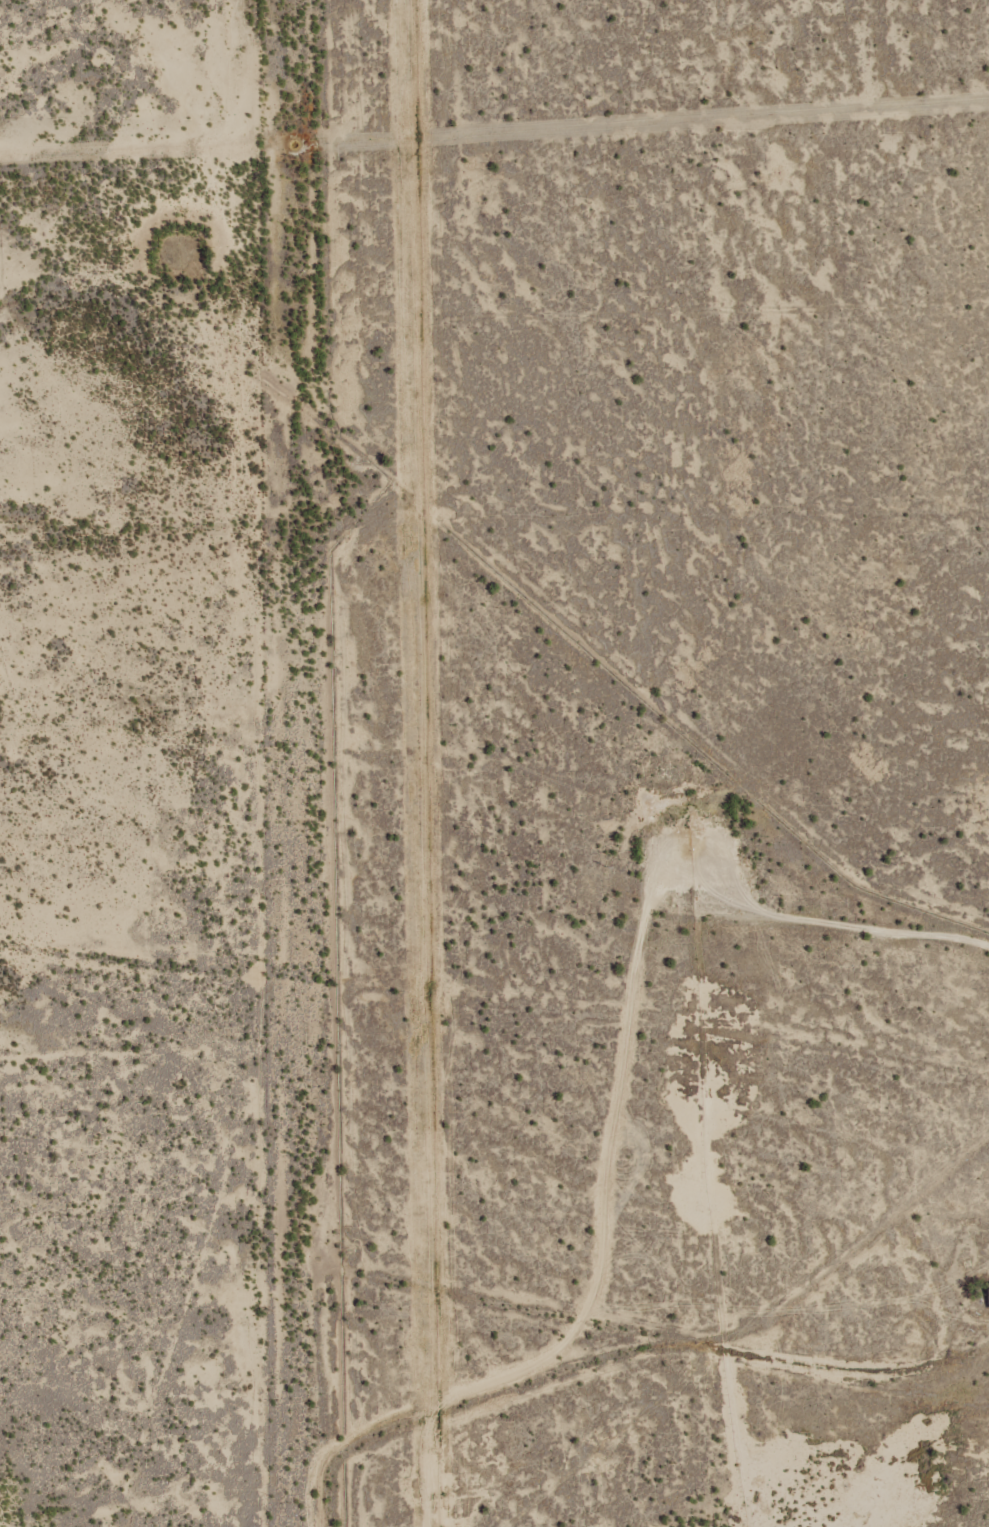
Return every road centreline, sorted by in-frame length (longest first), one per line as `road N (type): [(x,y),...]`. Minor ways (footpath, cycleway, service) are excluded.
road 1 (track): [(320,1526),(317,1335),(342,1285),(382,1270),(938,1365),(988,1350)]

